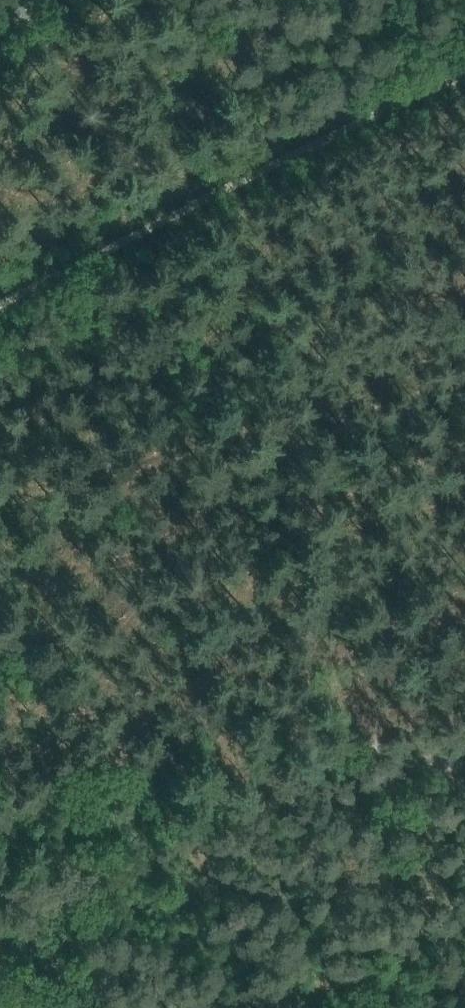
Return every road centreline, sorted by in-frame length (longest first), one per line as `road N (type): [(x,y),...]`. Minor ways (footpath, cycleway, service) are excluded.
road 1 (track): [(212,199),(464,82)]
road 2 (track): [(0,307),(212,199)]

